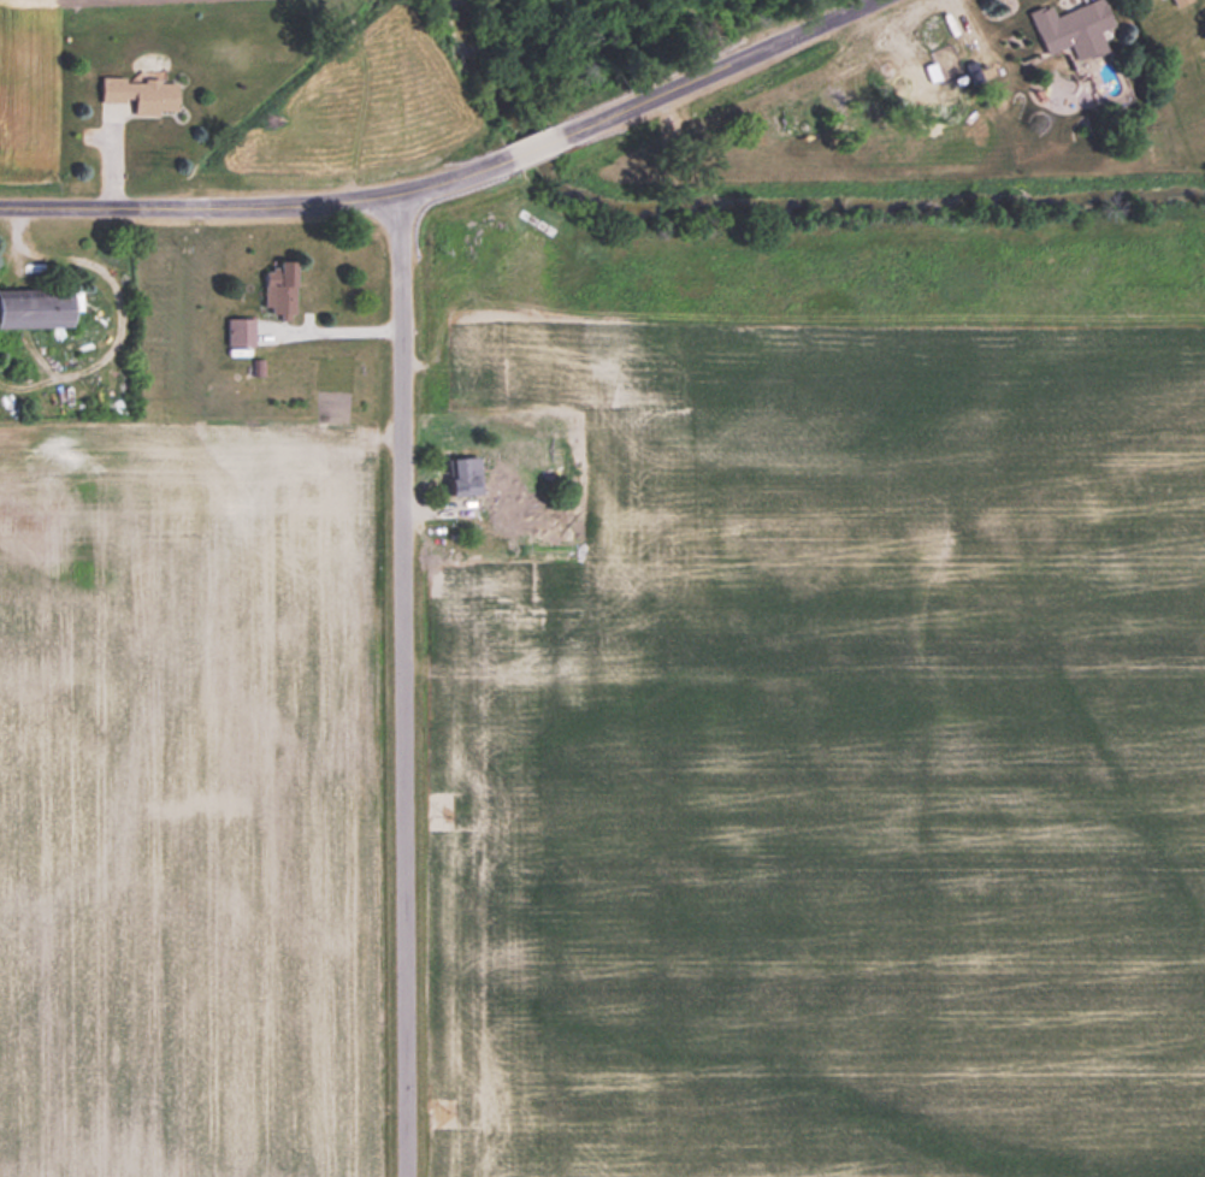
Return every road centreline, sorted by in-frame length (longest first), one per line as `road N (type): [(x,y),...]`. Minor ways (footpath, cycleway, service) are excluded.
road 1 (residential): [(406,1176),(402,255),(392,195)]
road 2 (residential): [(0,206),(392,195),(509,155)]
road 3 (residential): [(565,134),(867,0)]

